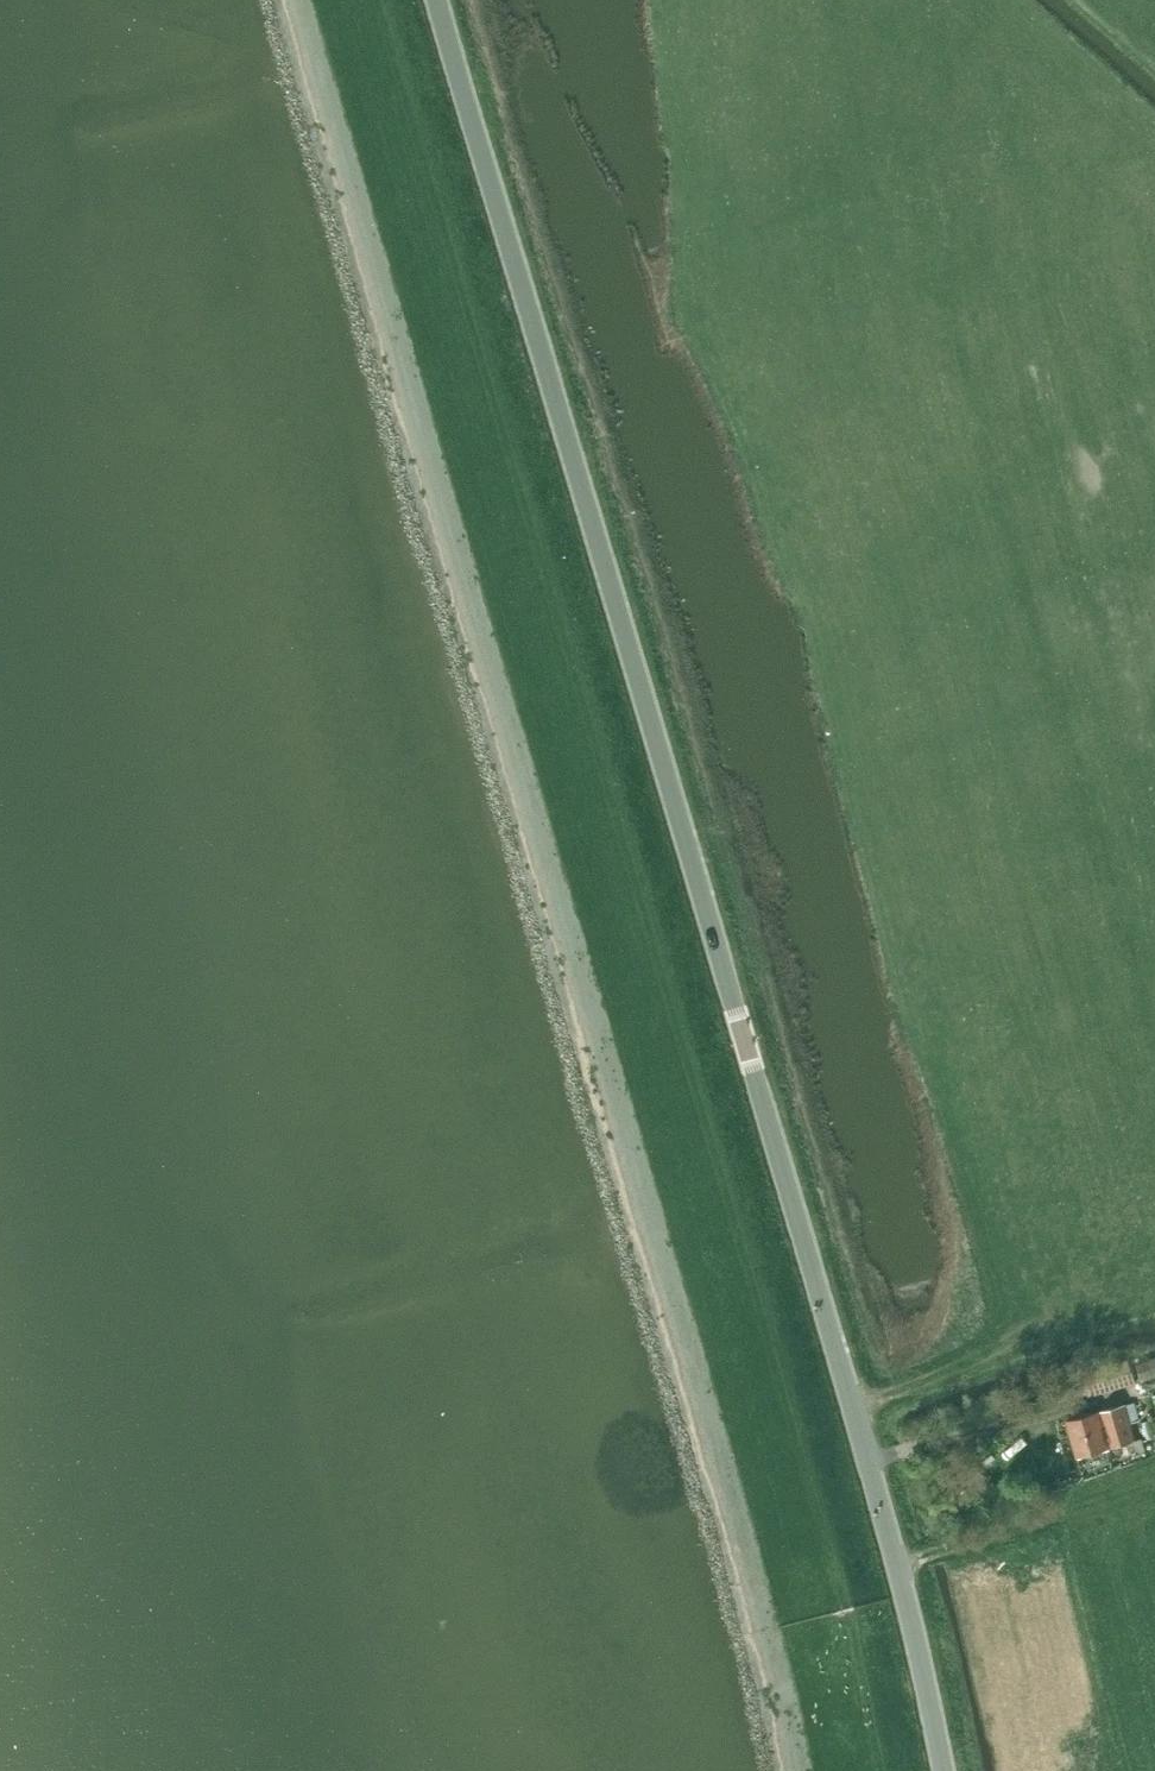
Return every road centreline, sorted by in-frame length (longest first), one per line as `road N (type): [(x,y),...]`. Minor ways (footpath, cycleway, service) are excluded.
road 1 (tertiary): [(945,1770),(900,1561),(808,1242),(435,0)]
road 2 (track): [(900,1561),(1051,1512)]

